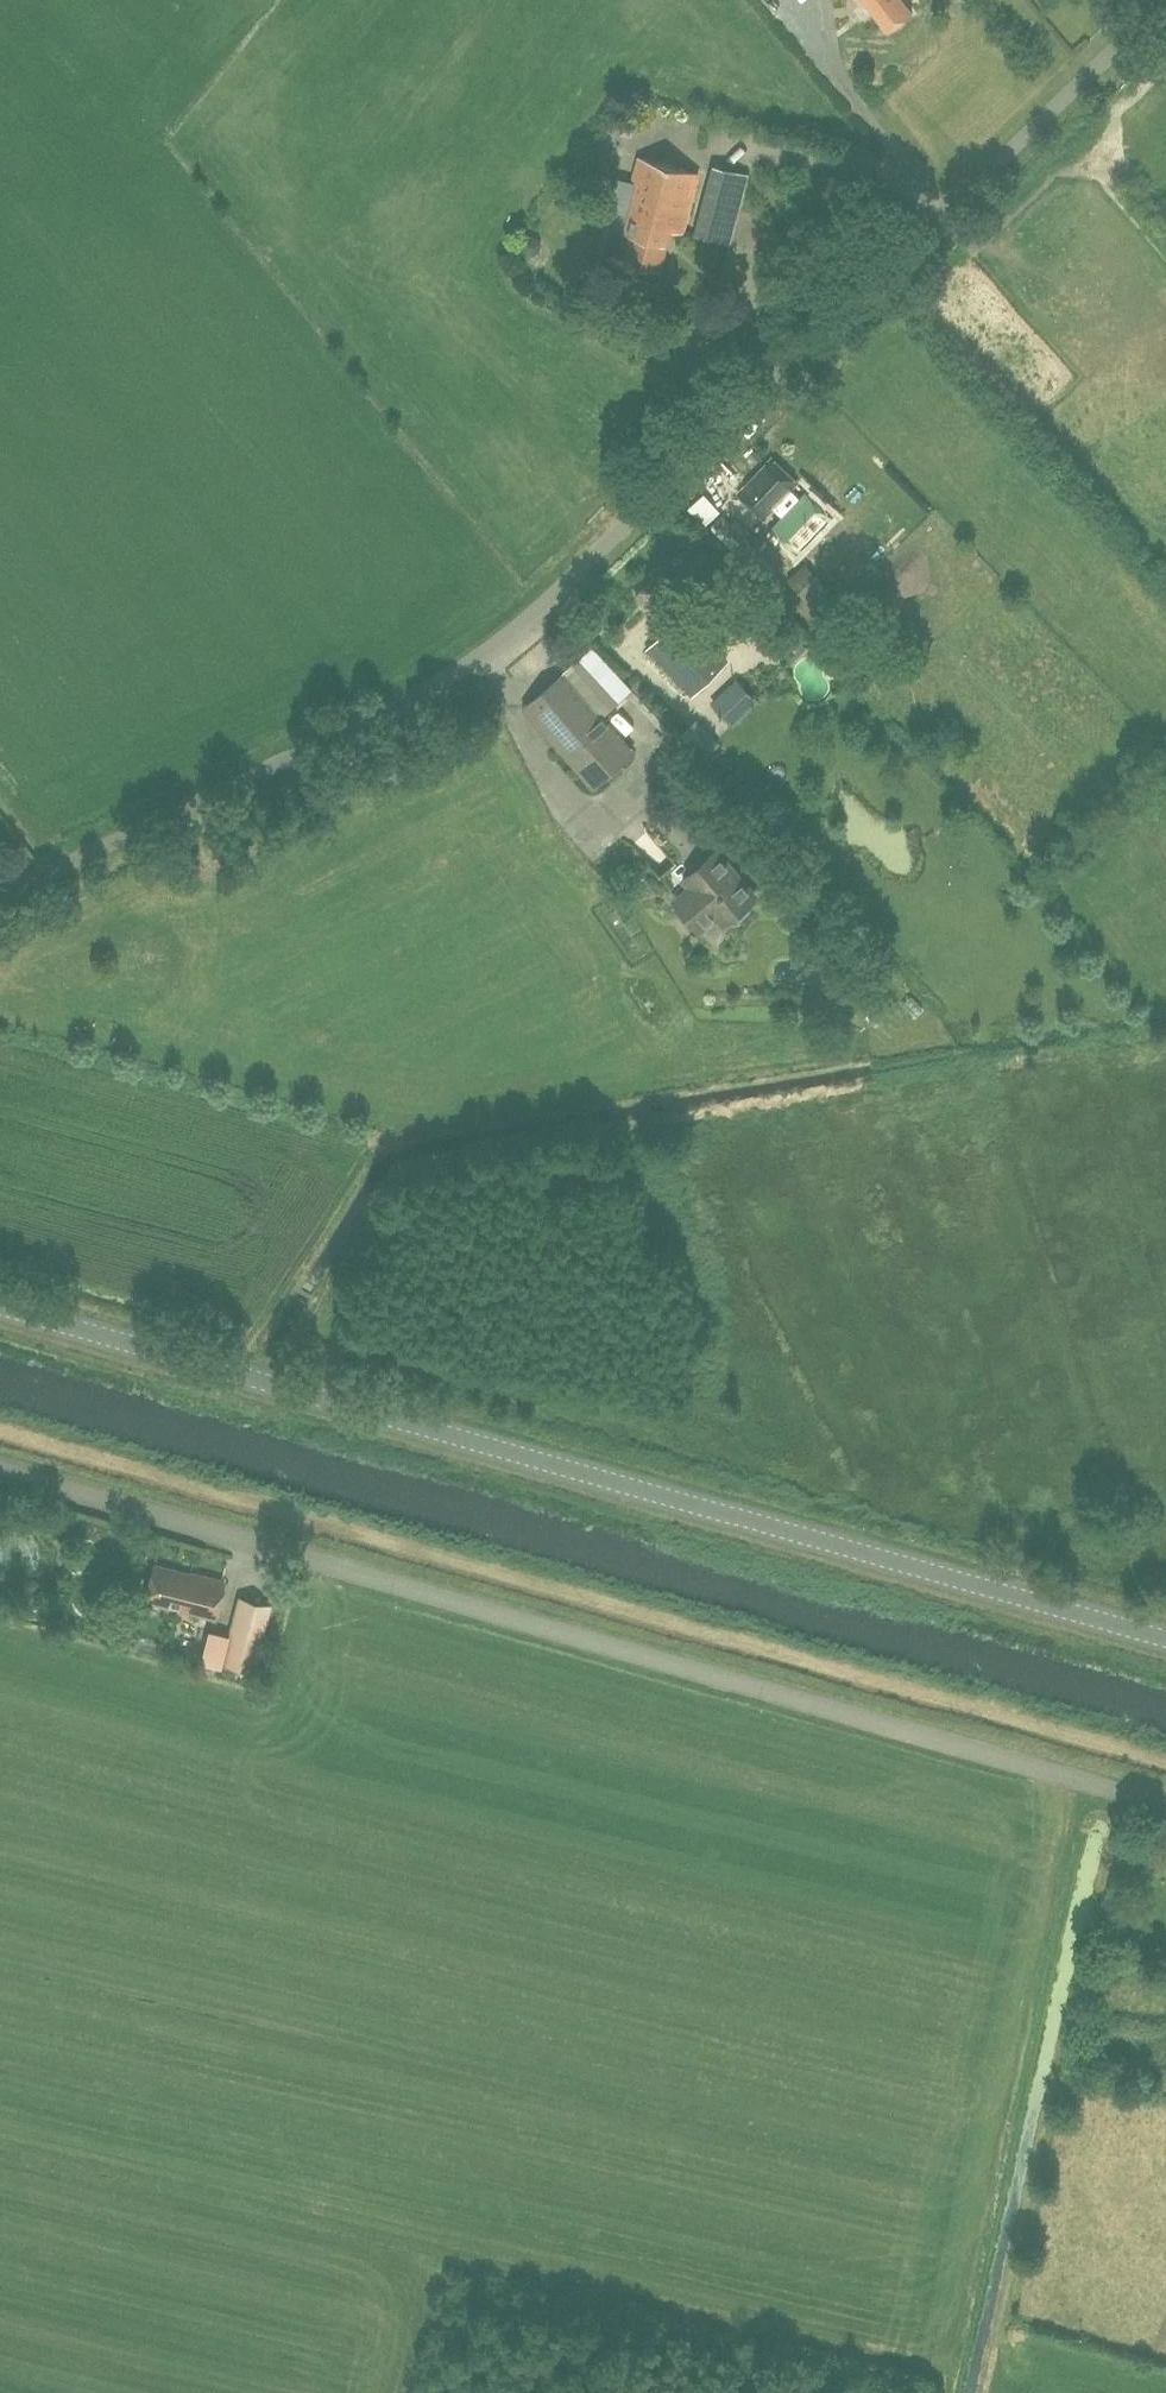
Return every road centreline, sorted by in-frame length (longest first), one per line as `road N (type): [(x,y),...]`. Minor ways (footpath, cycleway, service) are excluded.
road 1 (unclassified): [(0,916),(368,737),(494,656),(1164,0)]
road 2 (unclassified): [(1165,1808),(0,1470)]
road 3 (tertiary): [(1165,1638),(0,1309)]

